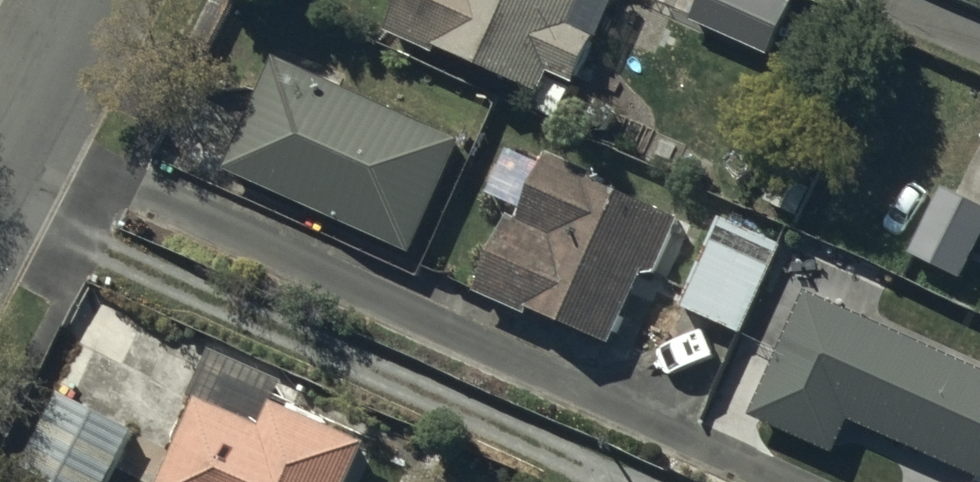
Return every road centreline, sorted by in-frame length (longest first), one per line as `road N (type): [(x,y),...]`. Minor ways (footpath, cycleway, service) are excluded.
road 1 (residential): [(0,151),(78,0)]

